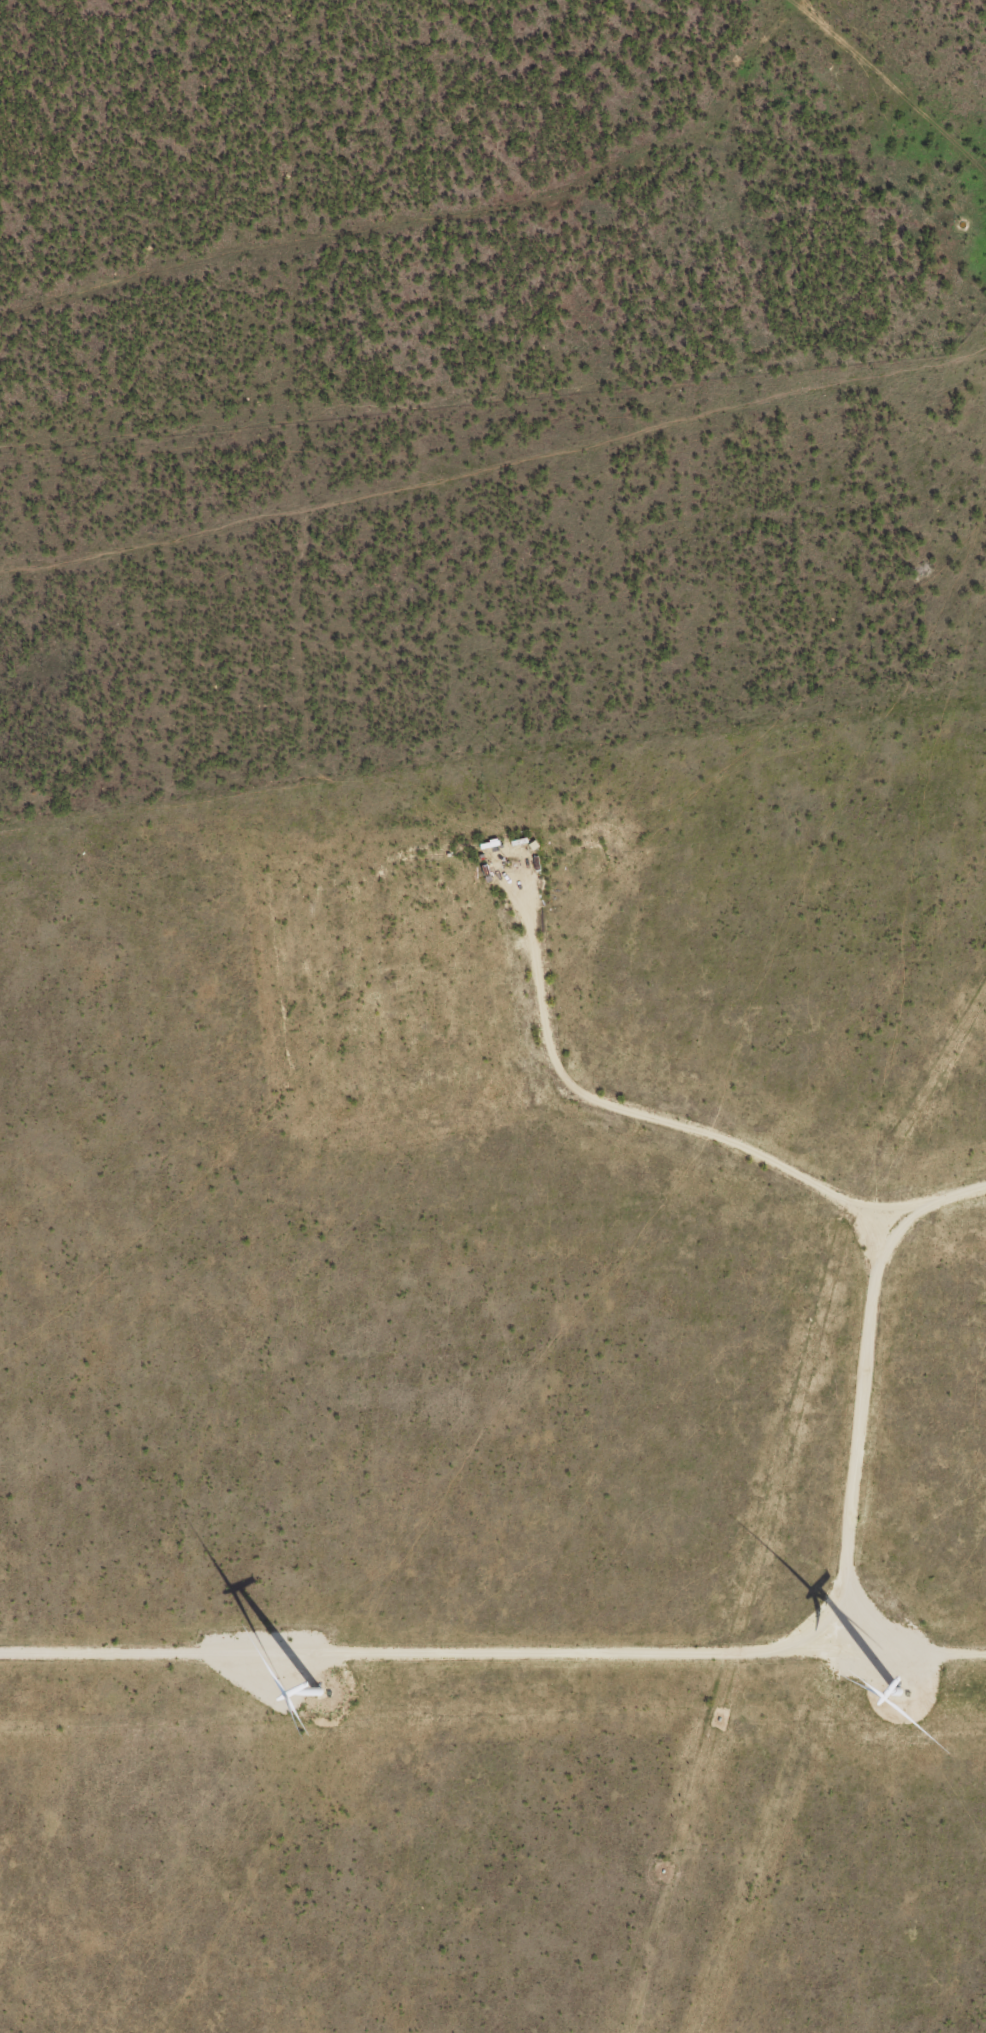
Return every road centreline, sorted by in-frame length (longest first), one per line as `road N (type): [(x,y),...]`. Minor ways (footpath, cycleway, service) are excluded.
road 1 (residential): [(0,587),(90,598),(412,583),(739,532),(985,446)]
road 2 (residential): [(767,0),(764,32),(718,133),(658,194),(517,259),(0,342)]

